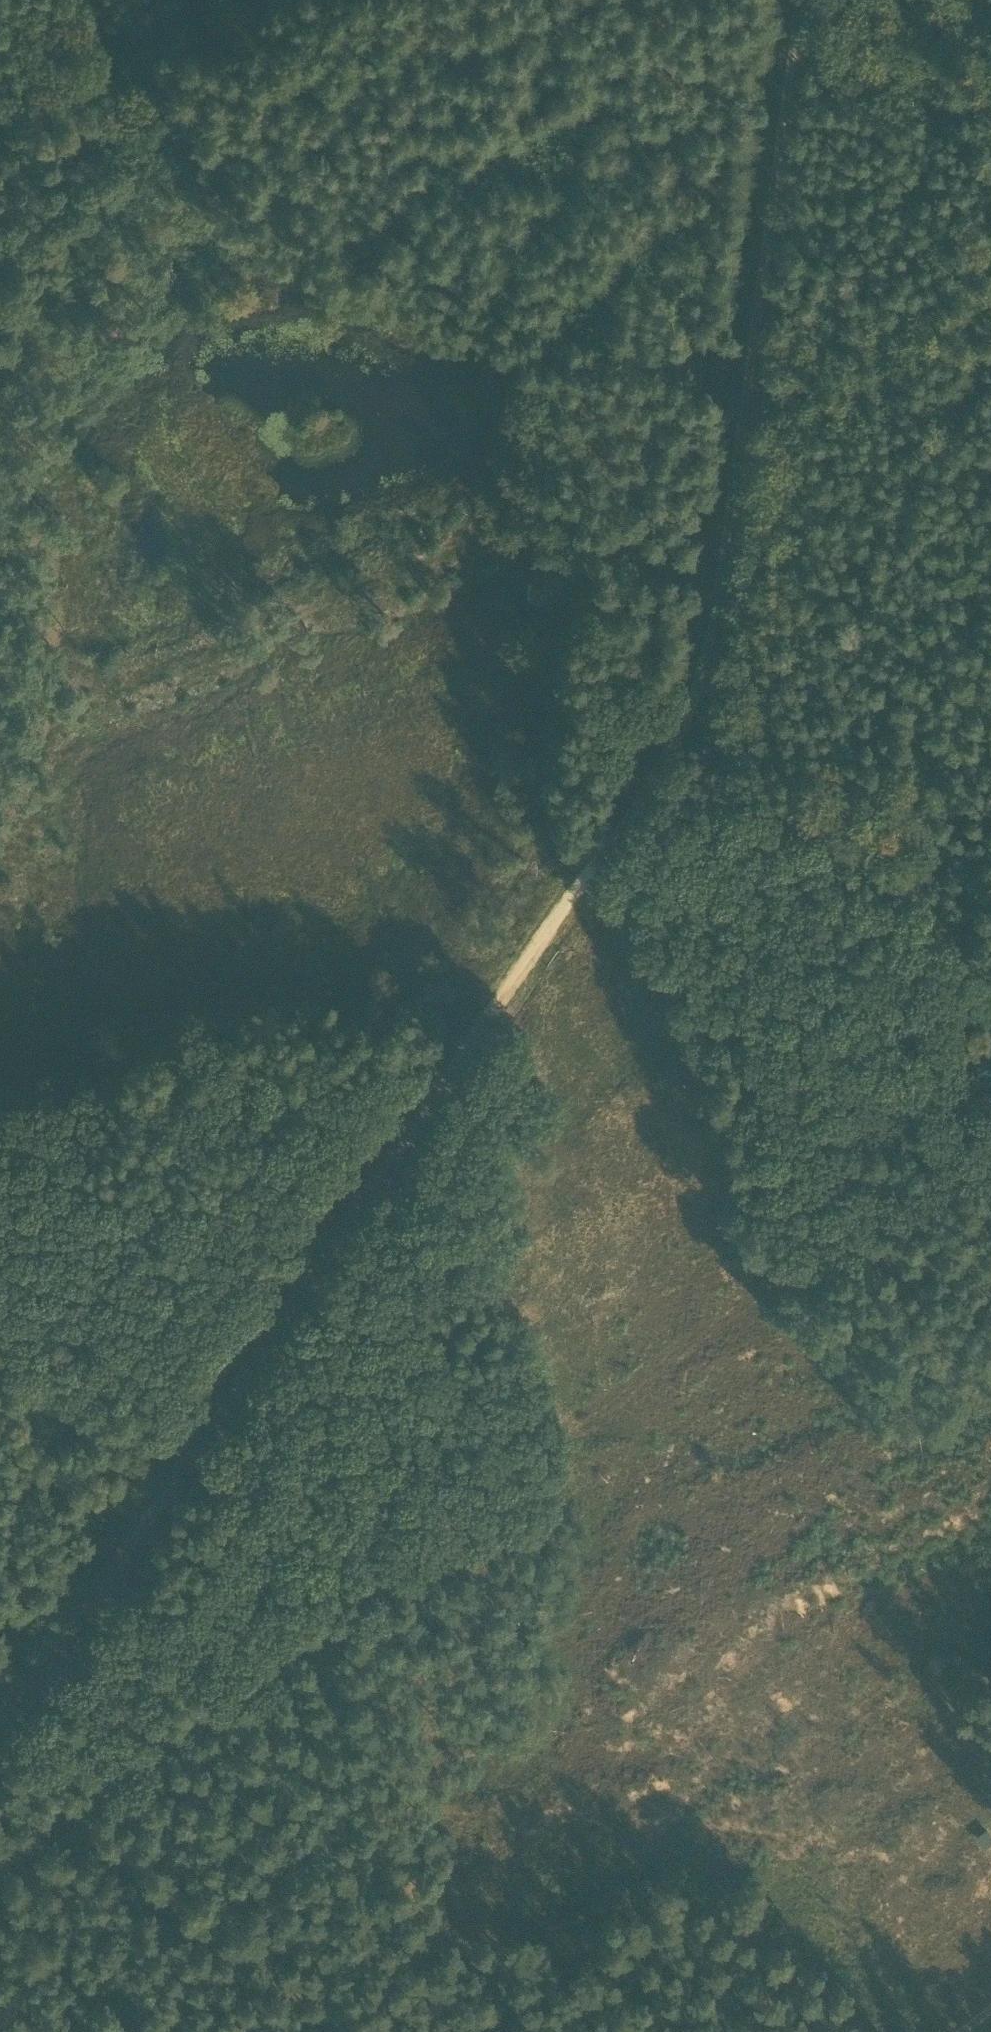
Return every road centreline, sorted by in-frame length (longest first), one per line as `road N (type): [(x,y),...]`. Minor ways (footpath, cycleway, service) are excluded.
road 1 (track): [(0,1722),(691,715)]
road 2 (track): [(691,715),(793,0)]
road 3 (track): [(527,1479),(0,1864)]
road 4 (track): [(0,1766),(347,2031)]
road 5 (track): [(990,1140),(846,1248)]

